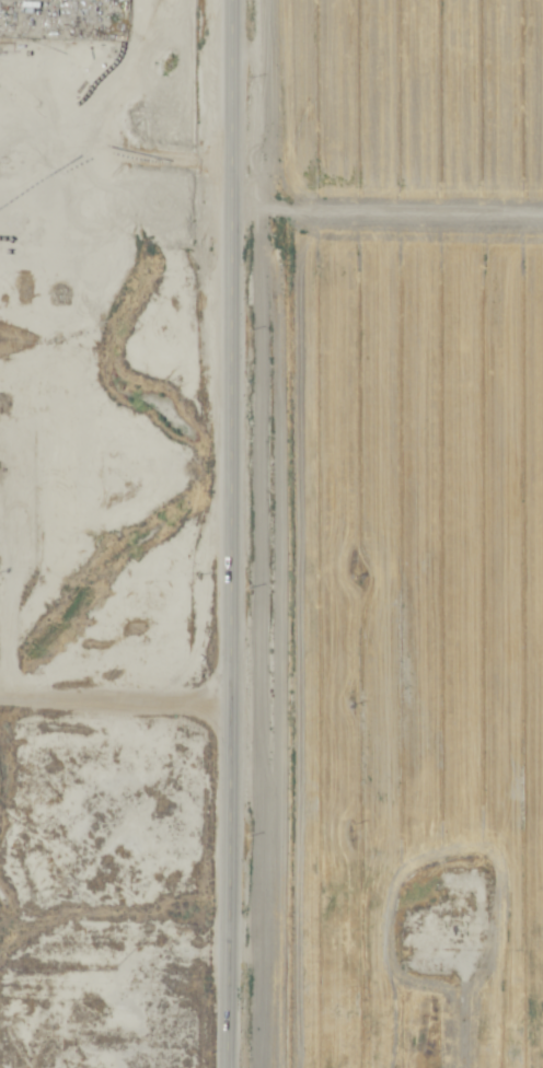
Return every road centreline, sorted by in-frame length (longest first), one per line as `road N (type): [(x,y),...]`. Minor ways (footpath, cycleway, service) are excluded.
road 1 (secondary): [(227,1067),(236,0)]
road 2 (track): [(542,217),(238,211)]
road 3 (track): [(0,705),(230,705)]

